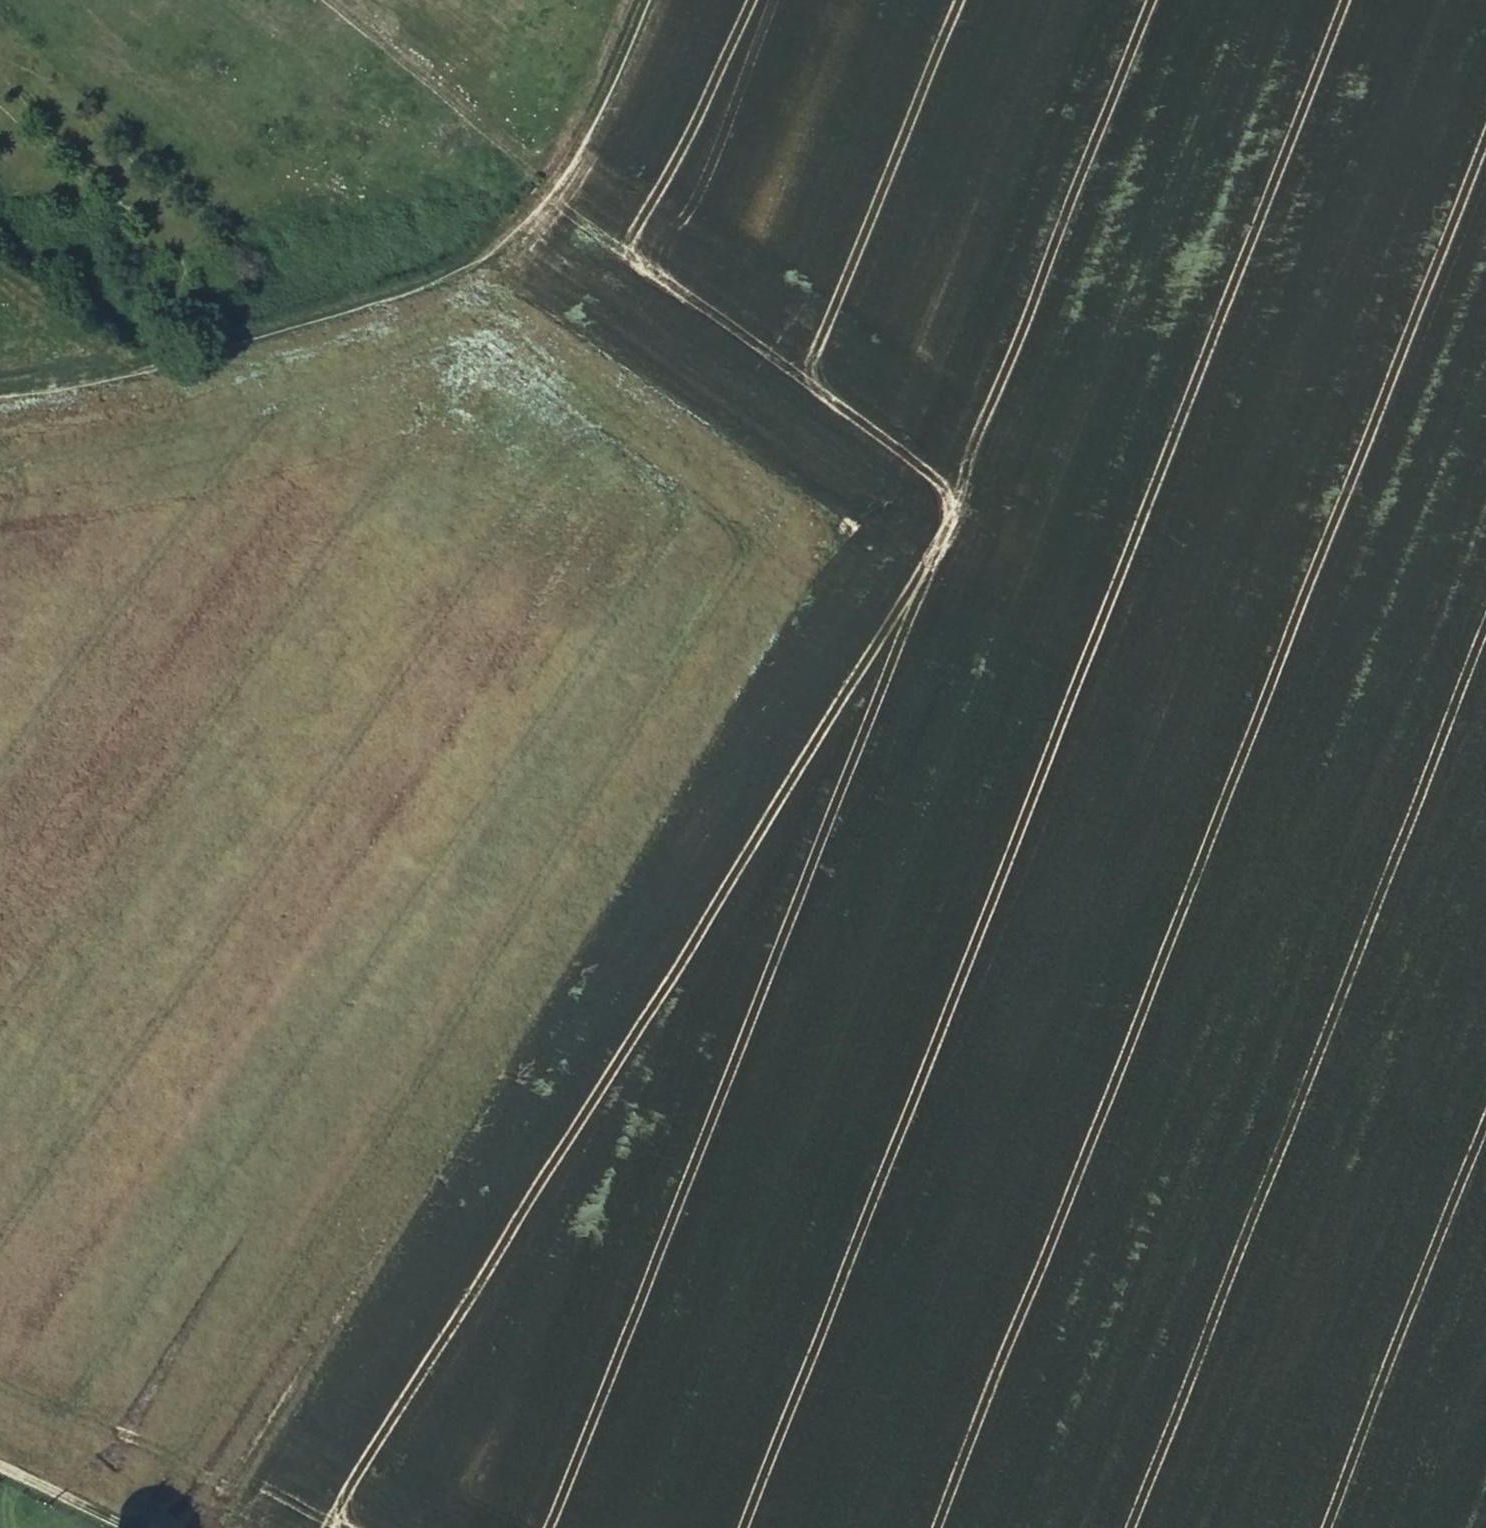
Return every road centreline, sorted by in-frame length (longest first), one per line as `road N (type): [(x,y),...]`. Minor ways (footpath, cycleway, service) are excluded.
road 1 (track): [(637,0),(567,165),(517,224),(404,296),(0,387)]
road 2 (track): [(127,1527),(0,1466)]

